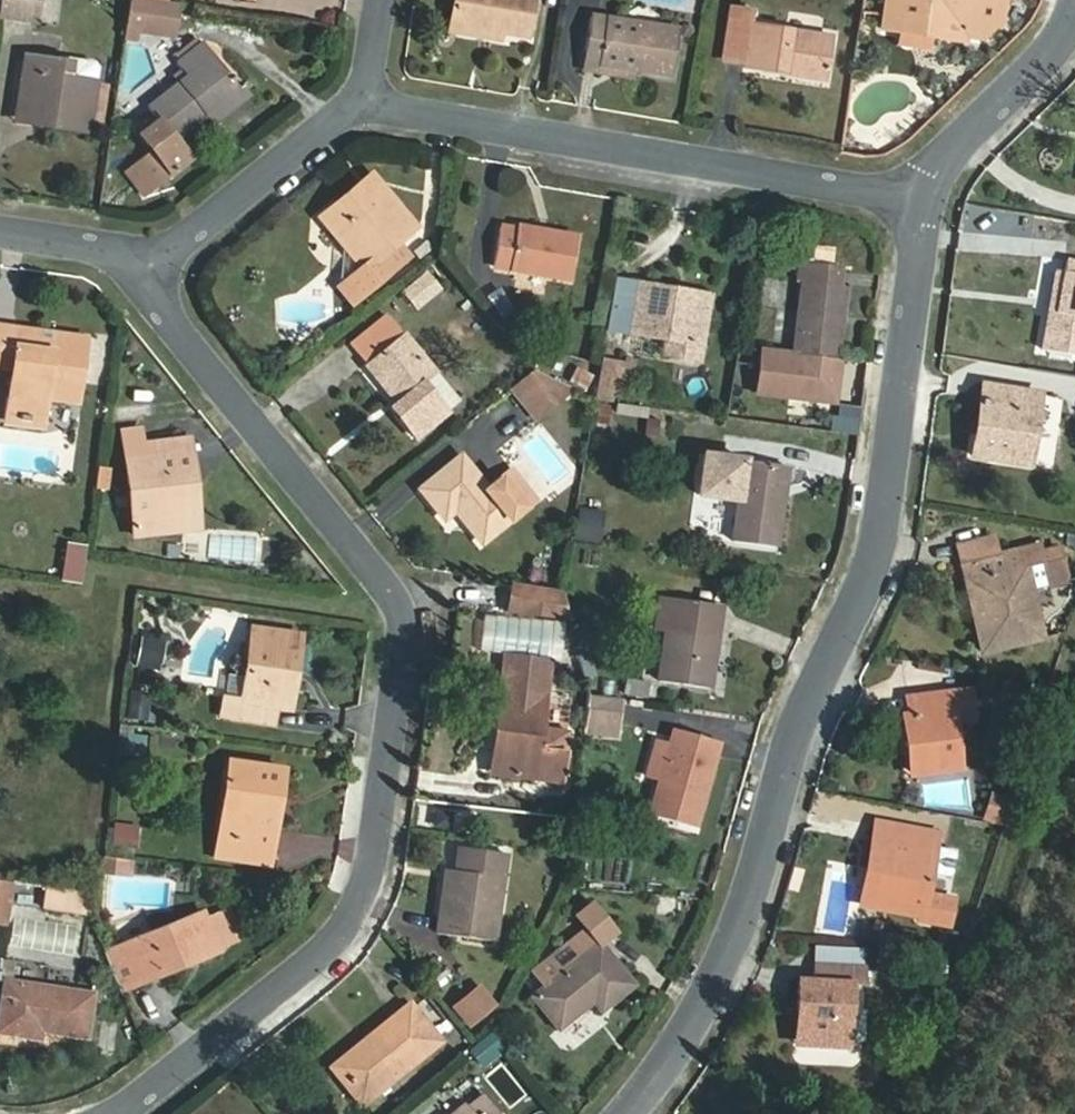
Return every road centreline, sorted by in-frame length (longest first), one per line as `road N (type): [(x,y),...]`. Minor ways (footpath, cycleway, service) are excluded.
road 1 (residential): [(147,252),(151,286),(169,321),(385,584),(402,624),(372,859),(346,927),(118,1113)]
road 2 (residential): [(927,196),(887,574),(798,770),(736,962),(644,1113)]
road 3 (residential): [(366,103),(927,196)]
road 4 (residential): [(147,252),(201,228),(344,110),(366,103)]
road 5 (residential): [(1074,16),(927,196)]
road 6 (residential): [(0,230),(147,252)]

